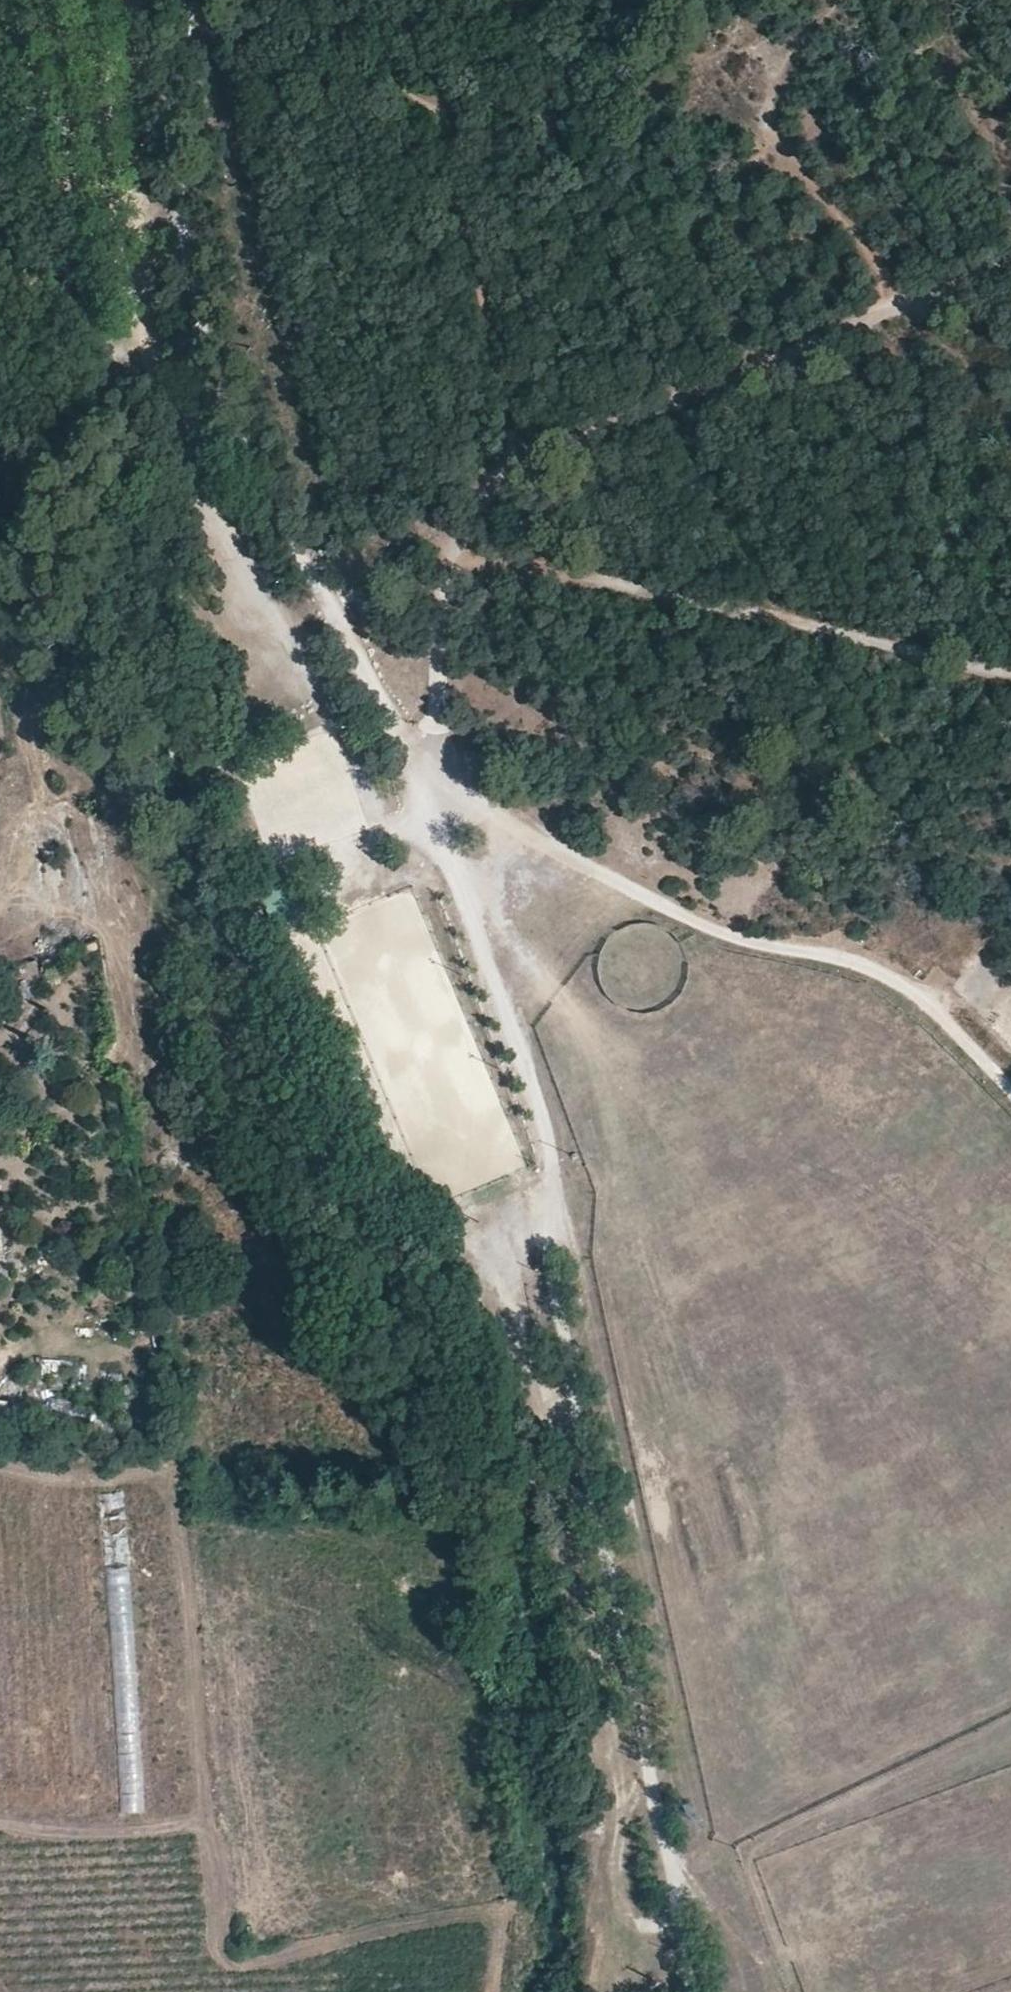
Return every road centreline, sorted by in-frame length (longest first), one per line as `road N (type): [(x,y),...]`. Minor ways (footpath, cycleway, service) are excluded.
road 1 (track): [(133,0),(130,70),(143,225),(212,382),(427,782),(476,960),(538,1110),(582,1435),(646,1754),(622,1816),(612,1908),(616,1991)]
road 2 (track): [(1010,1097),(903,994),(849,959),(677,923),(461,782),(427,782),(446,566),(510,491),(616,428),(722,384)]

